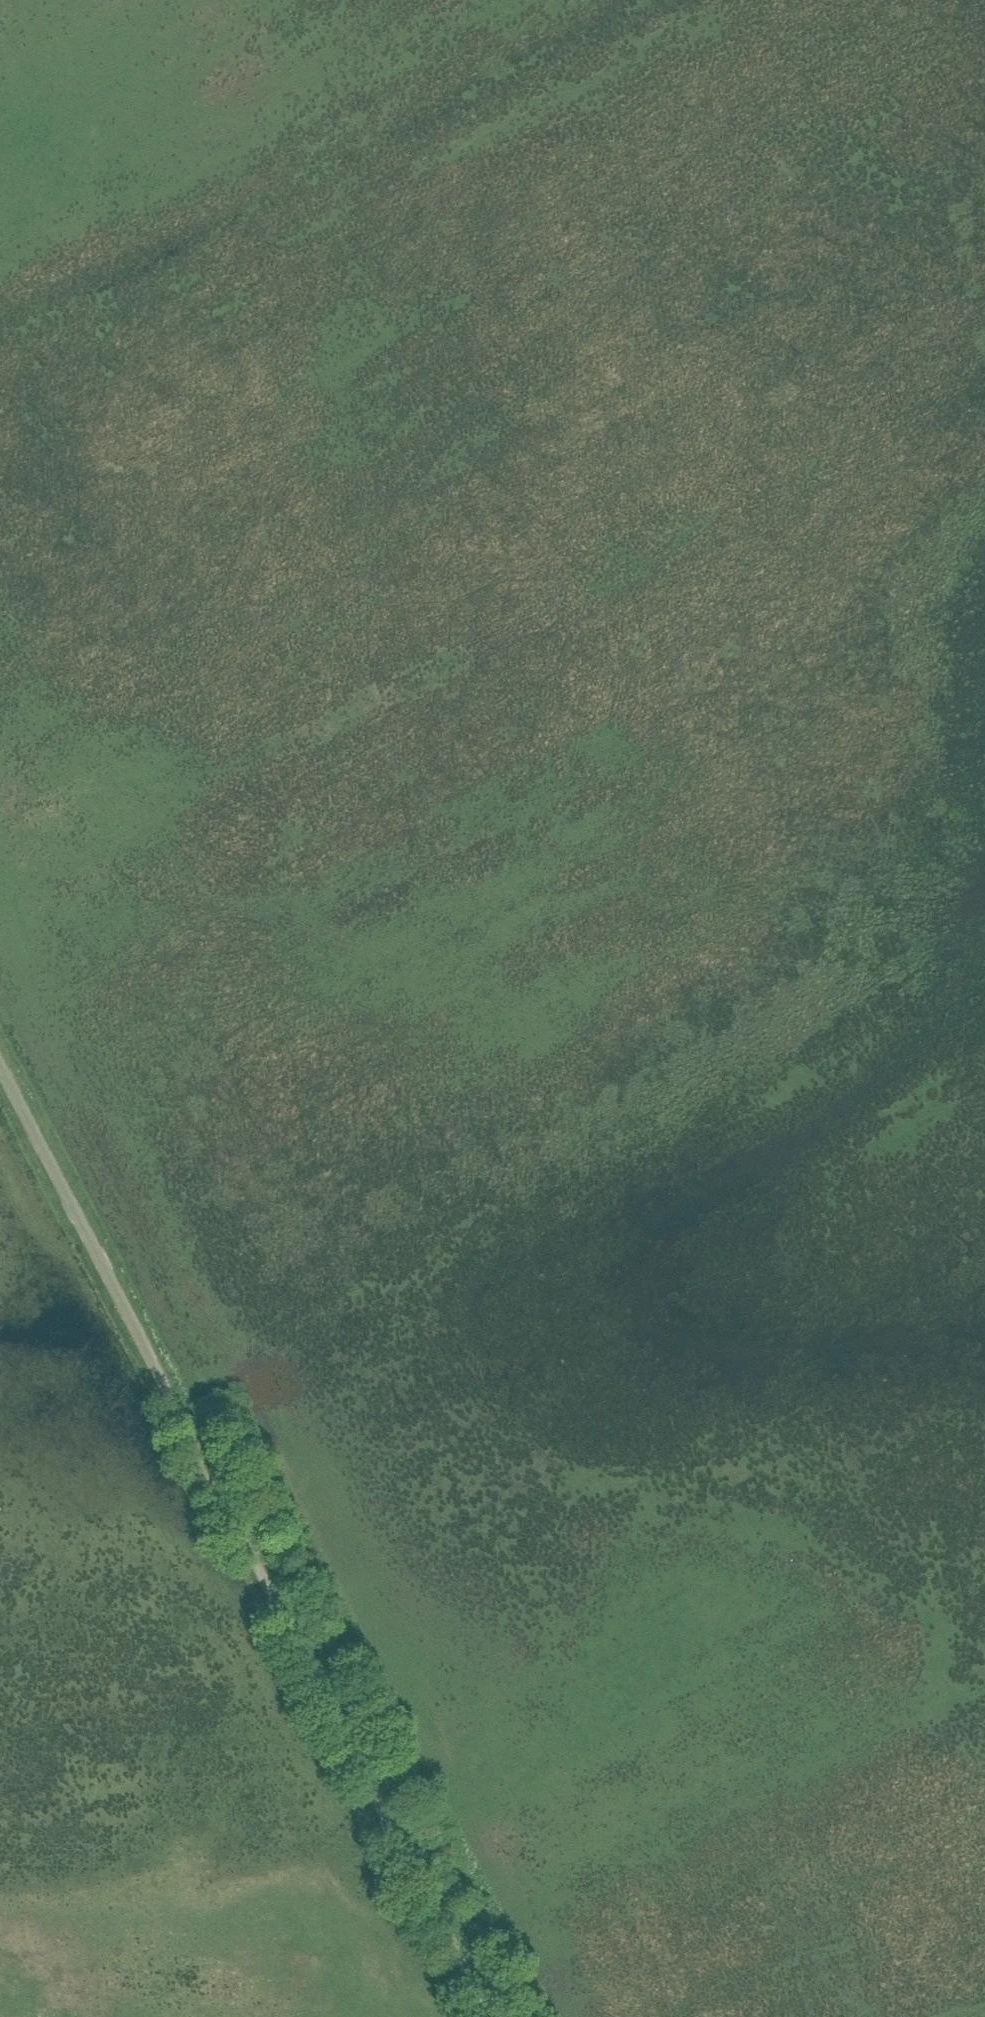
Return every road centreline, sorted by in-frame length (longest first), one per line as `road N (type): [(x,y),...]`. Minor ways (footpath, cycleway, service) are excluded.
road 1 (unclassified): [(493,2016),(0,1066)]

